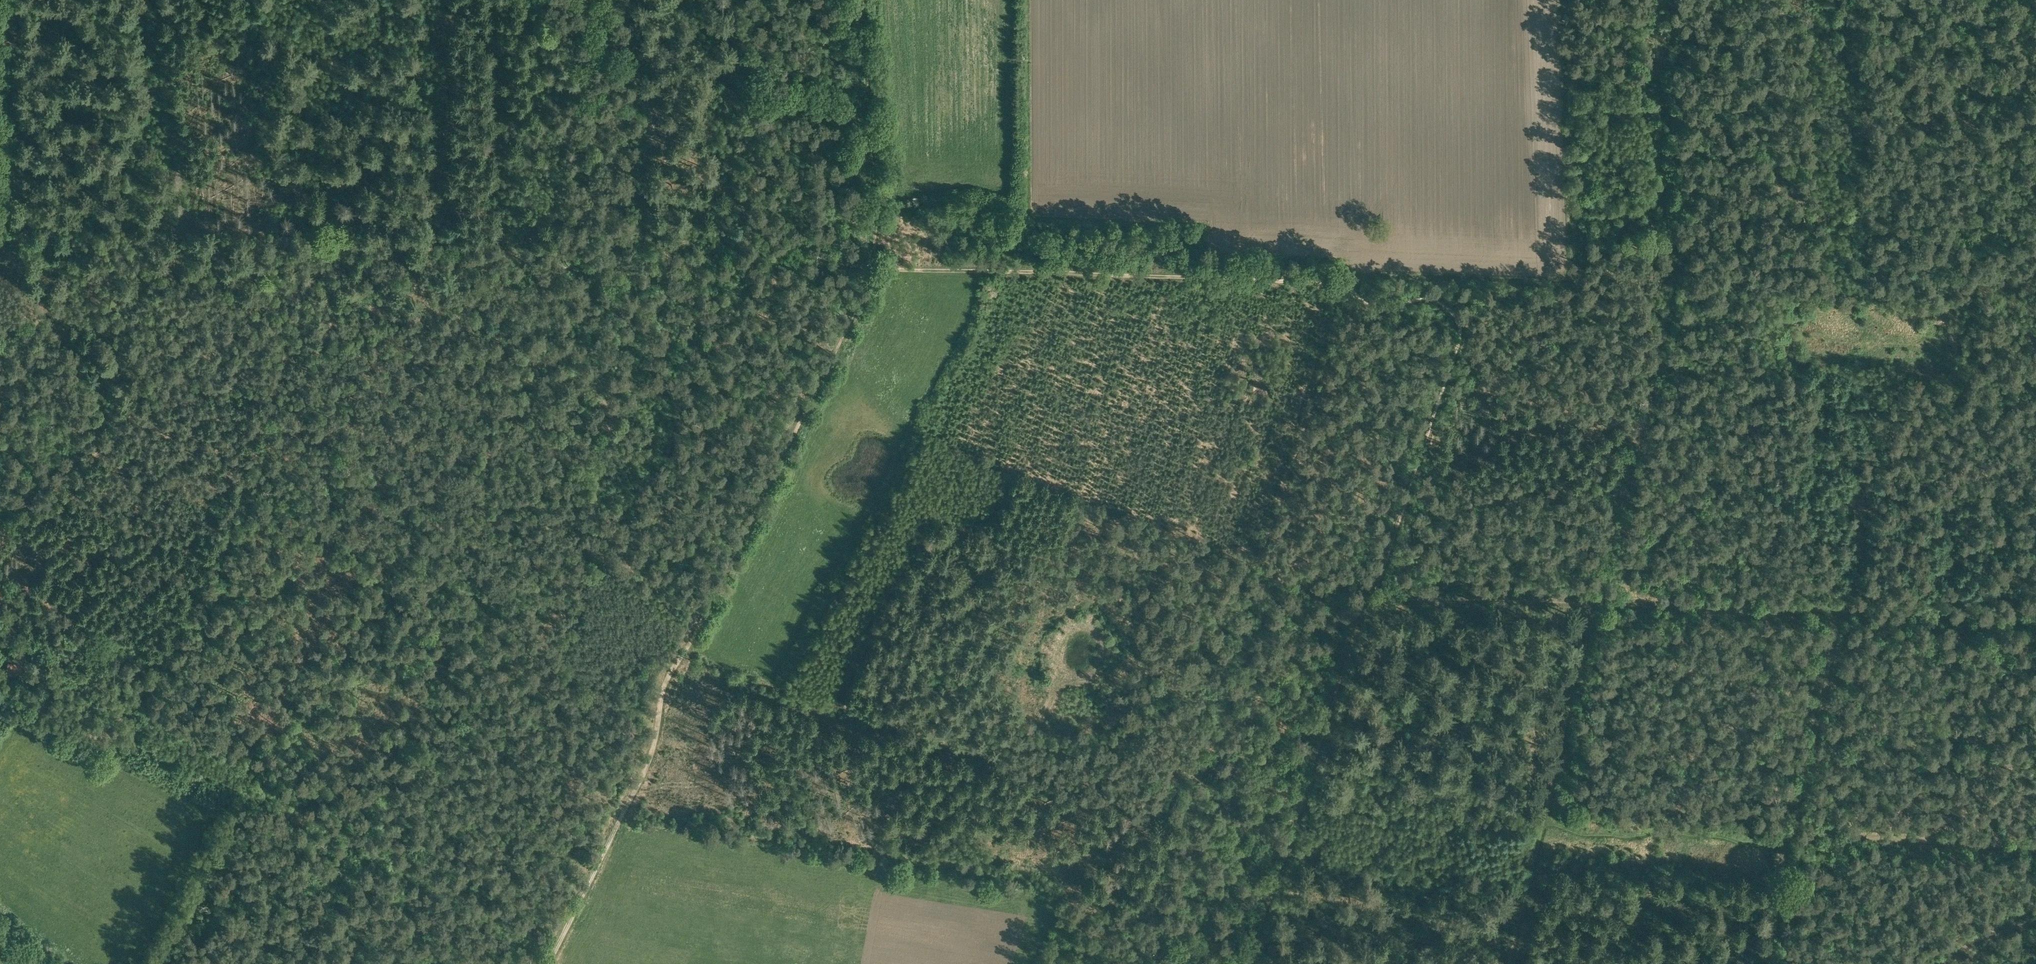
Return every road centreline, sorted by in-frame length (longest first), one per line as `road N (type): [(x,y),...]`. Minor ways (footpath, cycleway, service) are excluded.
road 1 (track): [(549,963),(653,746),(663,680),(874,265)]
road 2 (track): [(873,265),(843,231),(801,217),(745,222),(676,170),(623,0)]
road 3 (track): [(874,265),(860,0)]
road 4 (track): [(0,533),(125,433)]

